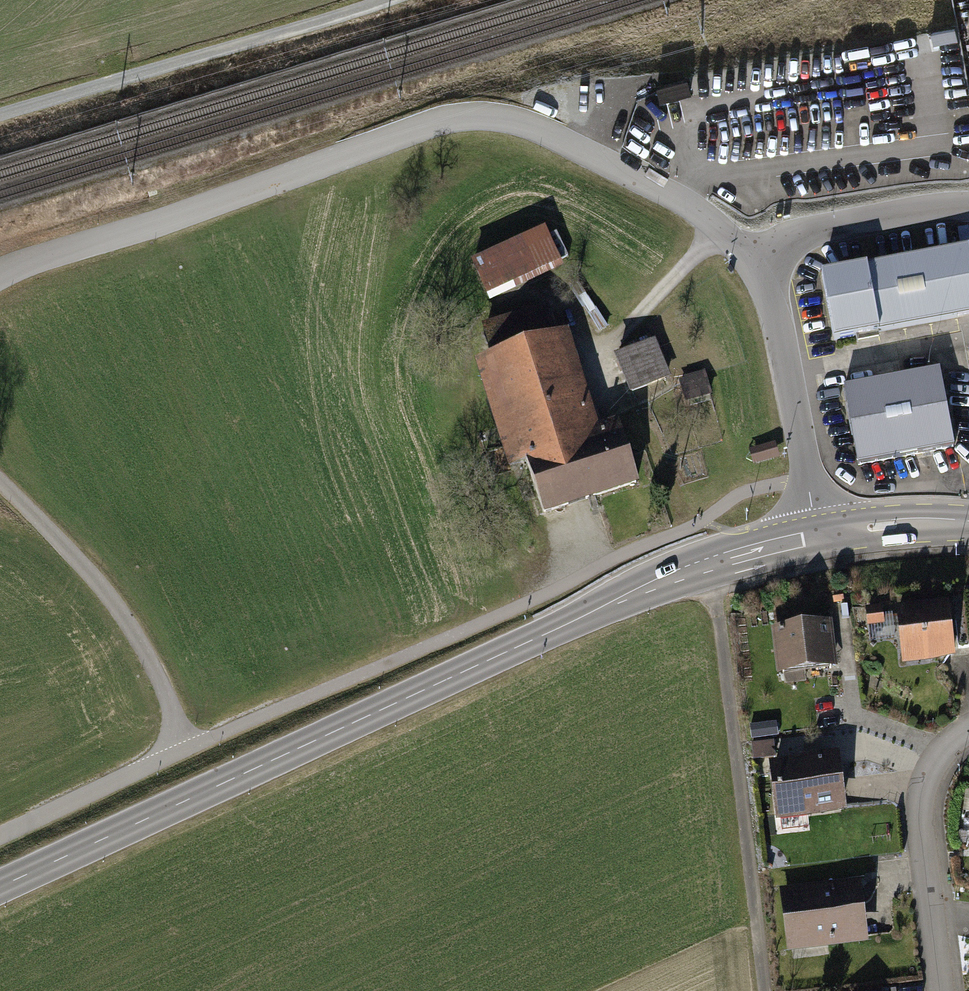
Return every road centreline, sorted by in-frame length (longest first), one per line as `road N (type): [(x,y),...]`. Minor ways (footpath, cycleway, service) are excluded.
road 1 (primary): [(819,537),(711,565),(595,609),(0,887)]
road 2 (unclassified): [(0,275),(447,118),(513,120),(687,204),(754,270)]
road 3 (track): [(763,990),(711,565)]
road 4 (track): [(386,0),(0,117)]
road 5 (track): [(0,475),(96,585),(156,675),(176,748)]
road 6 (residential): [(754,270),(777,317),(819,537)]
road 7 (residential): [(968,739),(947,747),(925,817),(944,990)]
road 8 (residential): [(968,204),(801,233),(754,270)]
road 9 (primary): [(968,525),(819,537)]

